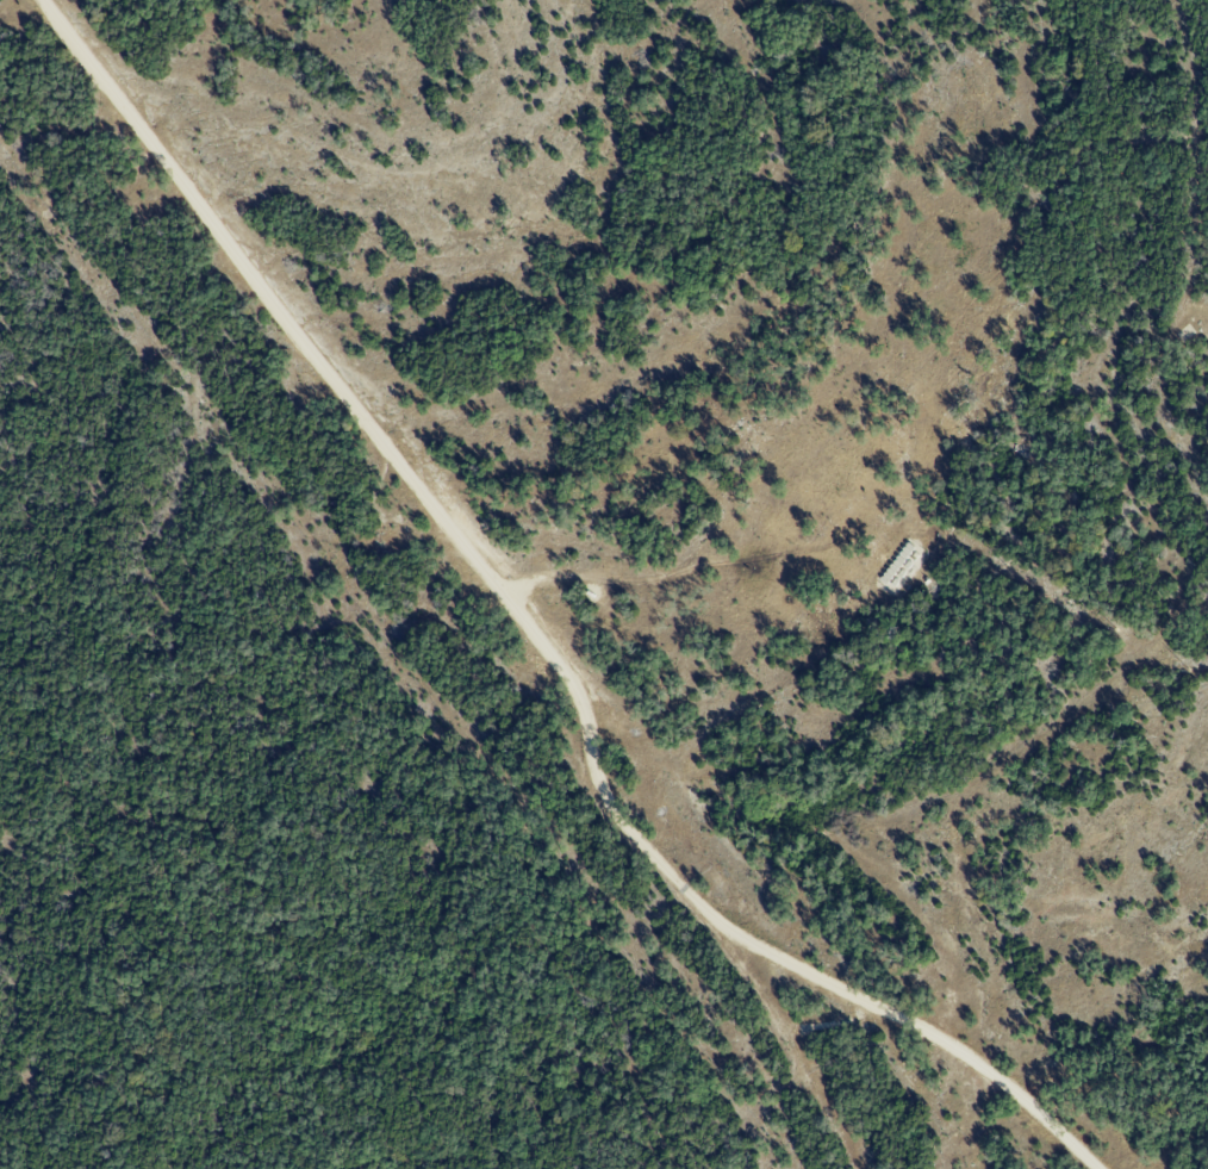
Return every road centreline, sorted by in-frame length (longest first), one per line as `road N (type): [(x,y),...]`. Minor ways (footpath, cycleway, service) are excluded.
road 1 (track): [(42,0),(567,673),(605,802),(718,925),(985,1062),(1089,1168)]

